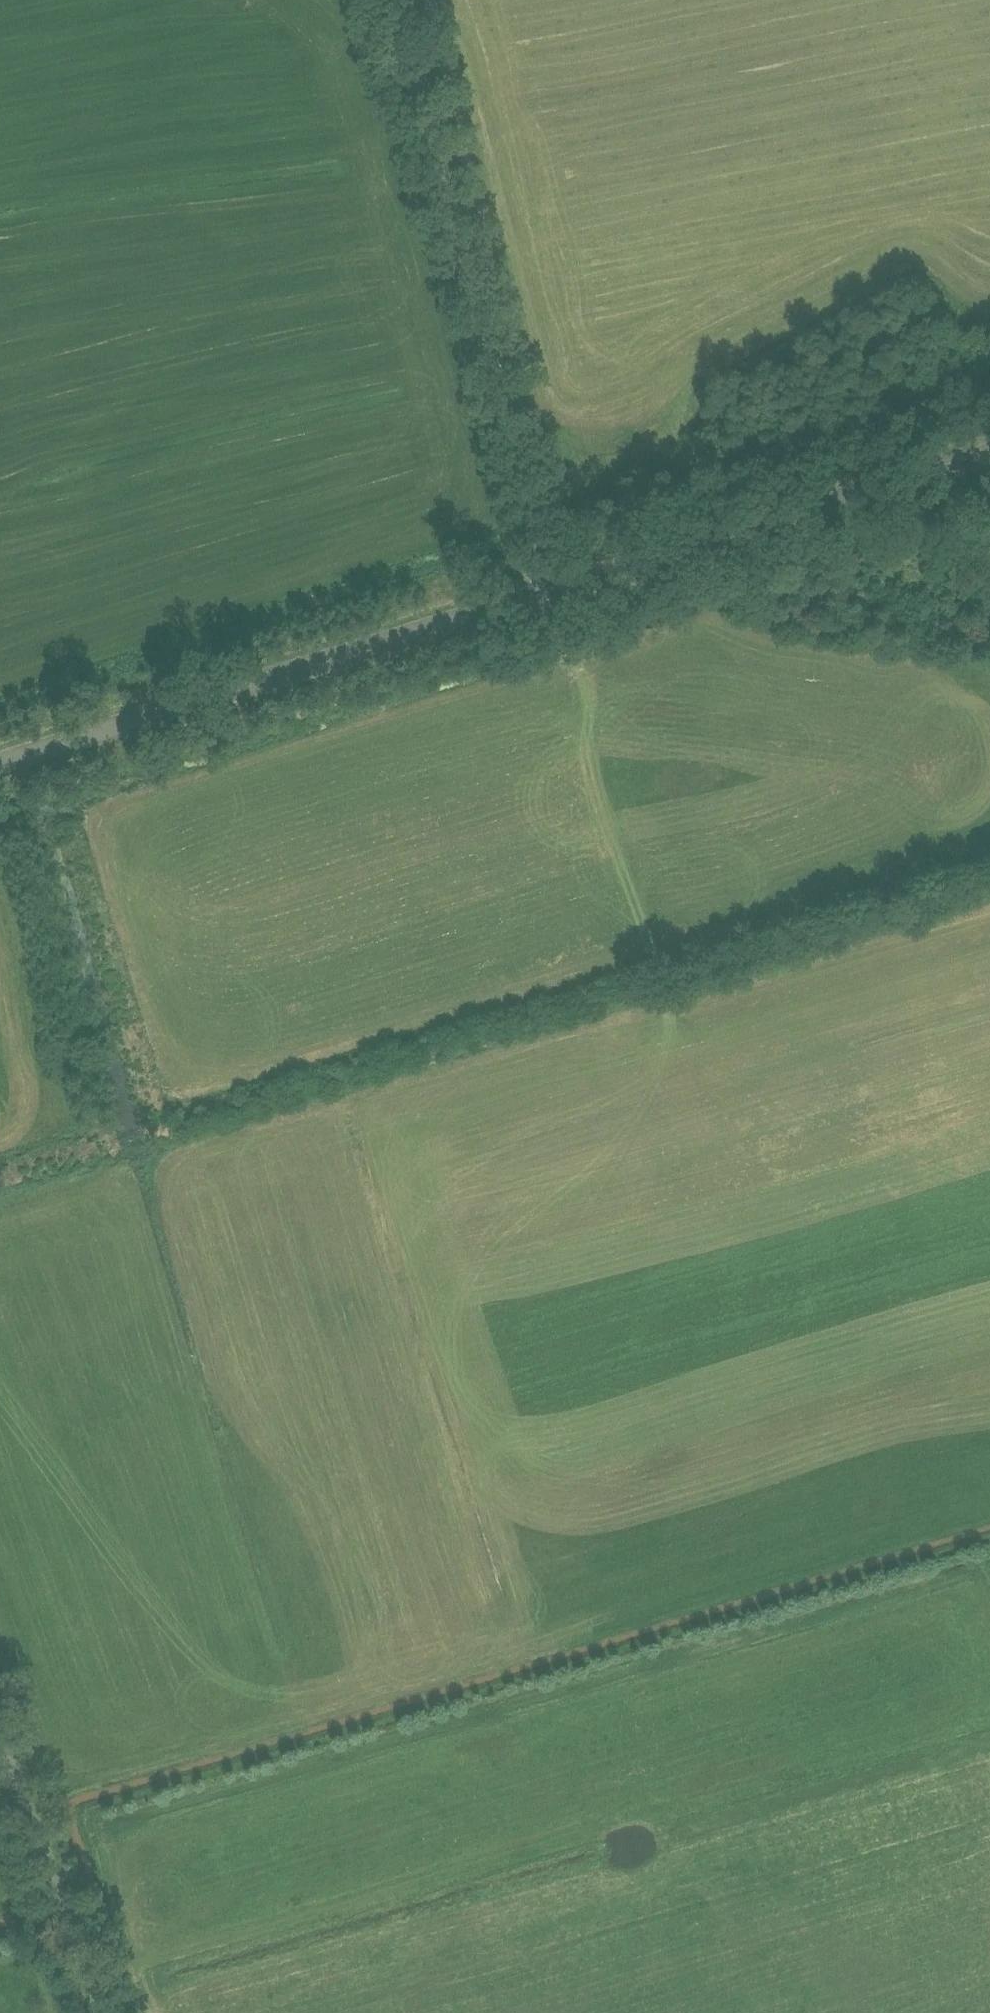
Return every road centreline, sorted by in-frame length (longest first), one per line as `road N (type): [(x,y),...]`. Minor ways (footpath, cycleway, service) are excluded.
road 1 (residential): [(555,590),(401,0)]
road 2 (residential): [(0,764),(555,590)]
road 3 (residential): [(555,590),(989,456)]
road 4 (residential): [(105,2012),(0,1726)]

